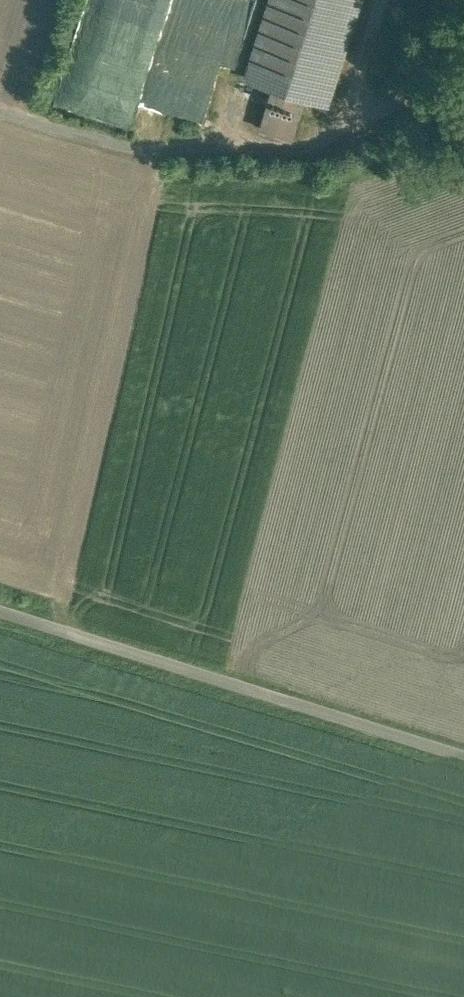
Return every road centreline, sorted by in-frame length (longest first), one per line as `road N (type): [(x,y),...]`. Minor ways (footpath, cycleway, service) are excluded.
road 1 (unclassified): [(463,756),(0,611)]
road 2 (track): [(0,111),(155,156),(237,151),(342,162),(463,132)]

